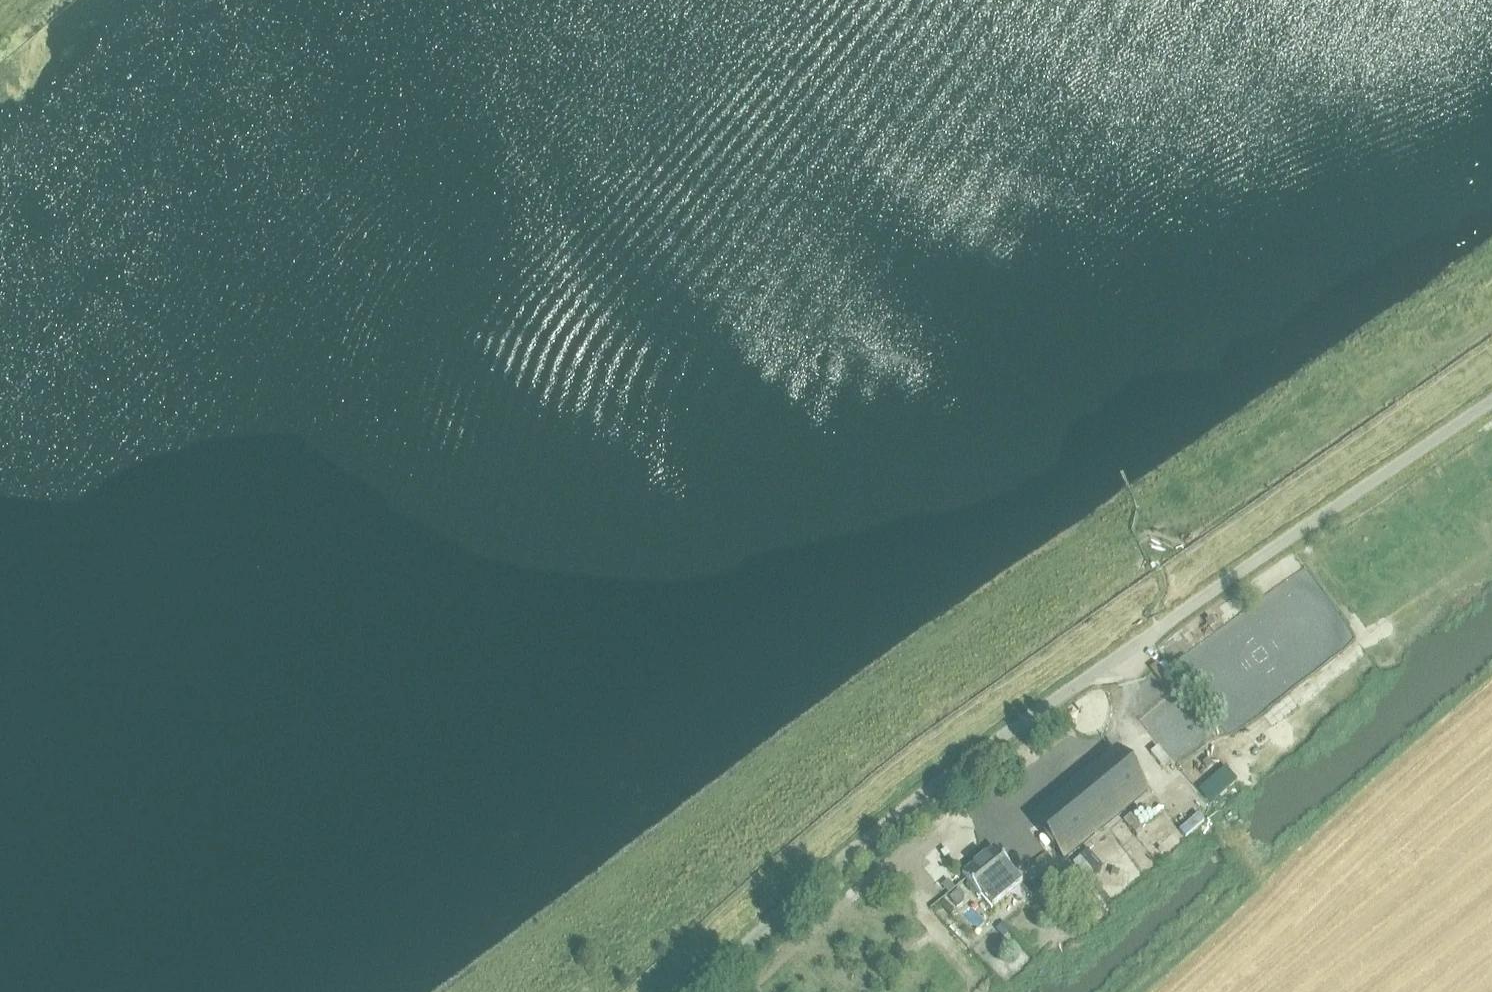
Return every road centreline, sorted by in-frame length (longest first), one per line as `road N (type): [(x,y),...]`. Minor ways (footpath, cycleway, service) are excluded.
road 1 (unclassified): [(694,991),(930,788),(1134,639),(1491,399)]

